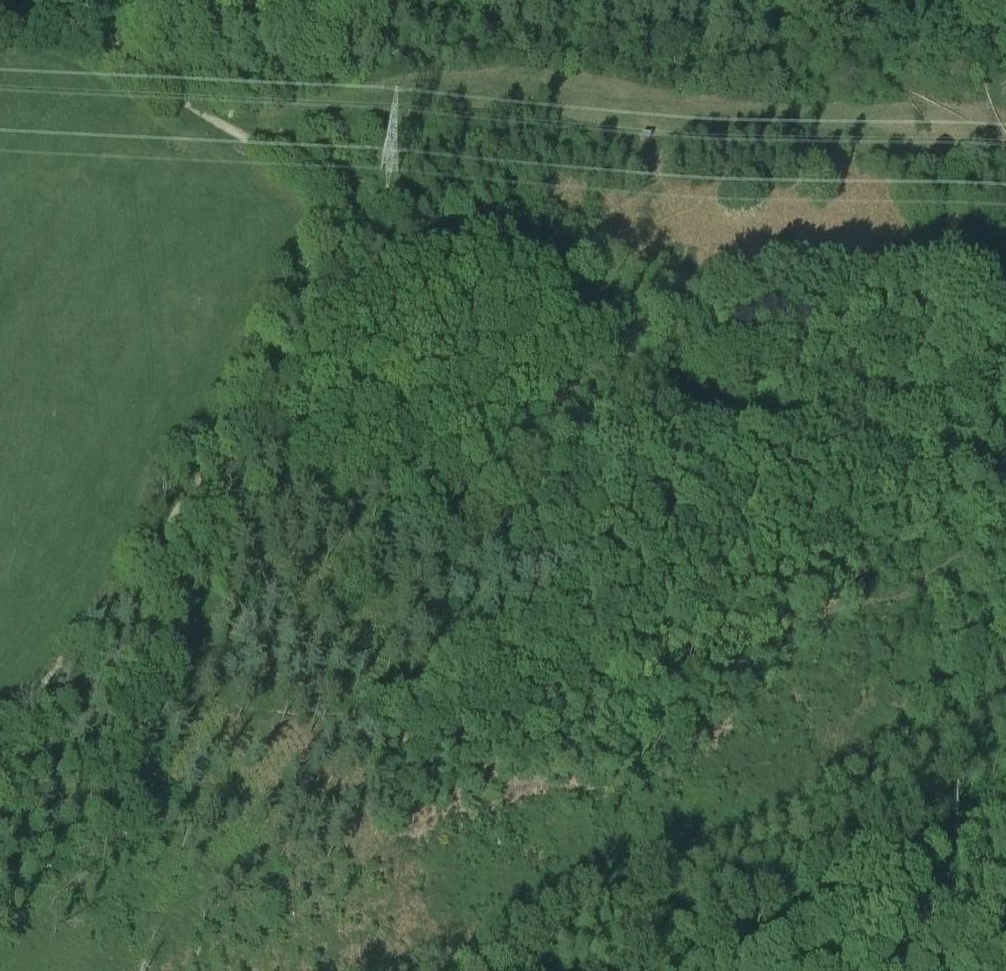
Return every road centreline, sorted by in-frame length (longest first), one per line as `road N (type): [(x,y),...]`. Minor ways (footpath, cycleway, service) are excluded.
road 1 (track): [(0,731),(33,704),(66,652),(144,581),(180,502),(217,459),(241,401),(333,260),(346,220),(327,189),(143,64),(93,0)]

